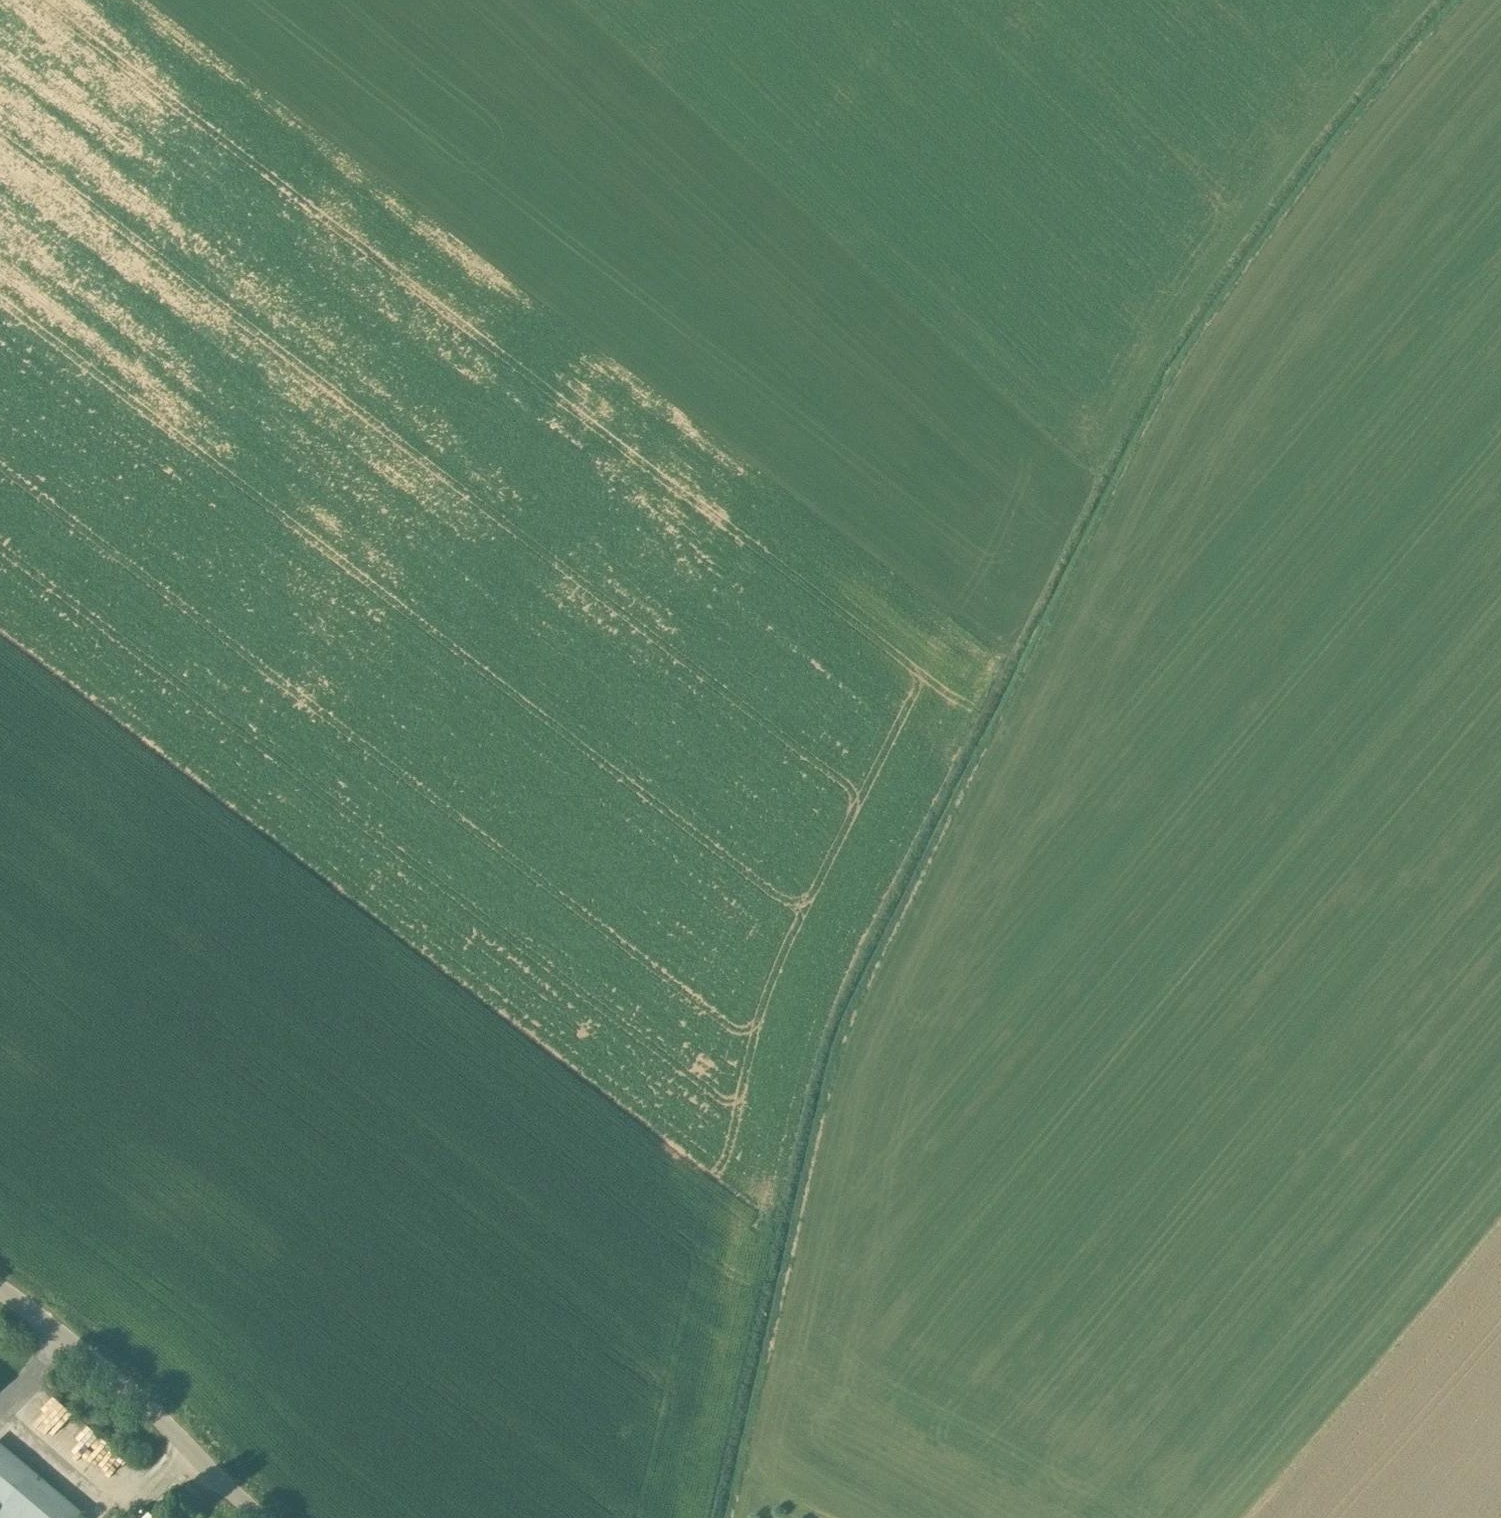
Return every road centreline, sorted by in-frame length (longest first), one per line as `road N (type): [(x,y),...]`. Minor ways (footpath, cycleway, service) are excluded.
road 1 (unclassified): [(273,1517),(97,1356),(0,1284)]

